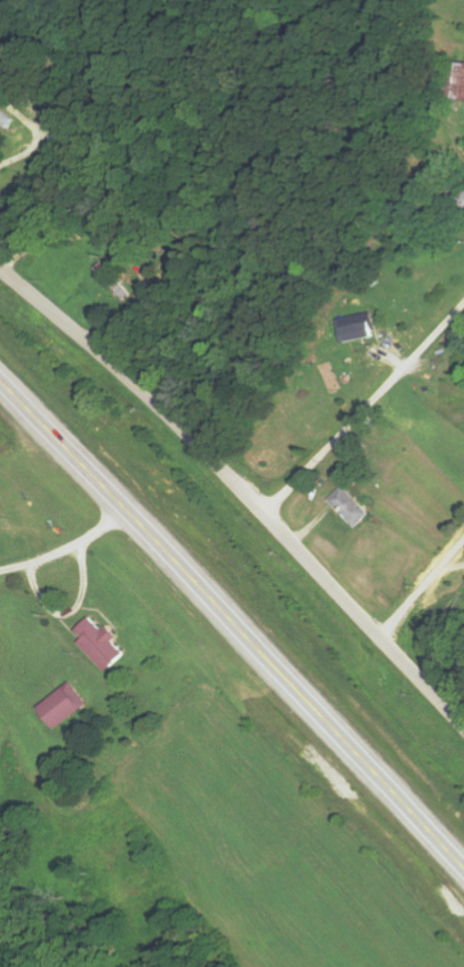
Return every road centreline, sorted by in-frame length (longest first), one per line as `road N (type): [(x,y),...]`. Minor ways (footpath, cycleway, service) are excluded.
road 1 (trunk): [(463,876),(0,386)]
road 2 (residential): [(463,732),(158,411),(0,273)]

